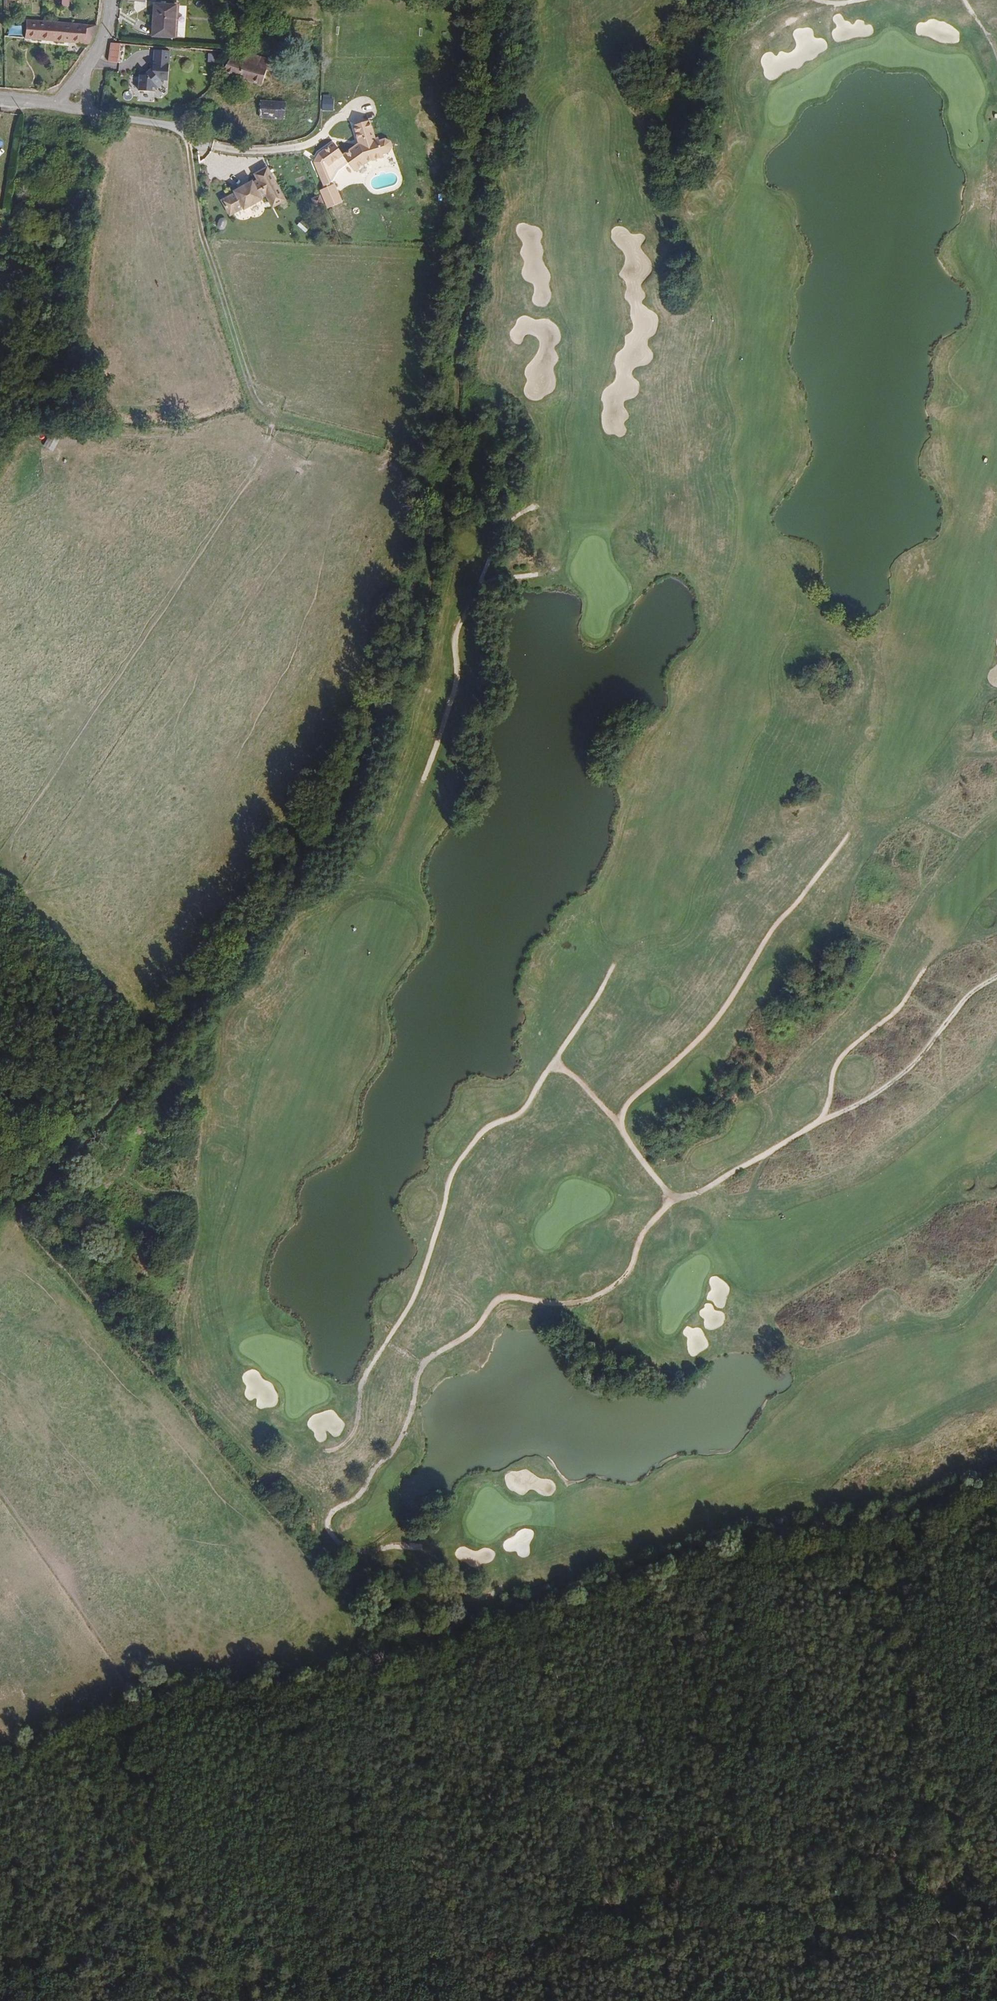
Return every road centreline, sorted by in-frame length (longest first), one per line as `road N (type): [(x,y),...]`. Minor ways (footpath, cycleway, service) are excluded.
road 1 (track): [(501,0),(467,273),(452,332),(447,456),(419,622),(393,695),(297,876),(75,1146),(20,1202),(18,1221),(382,1650),(422,1646),(696,1544),(921,1503),(996,1464)]
road 2 (track): [(181,126),(195,235),(252,411),(394,444)]

